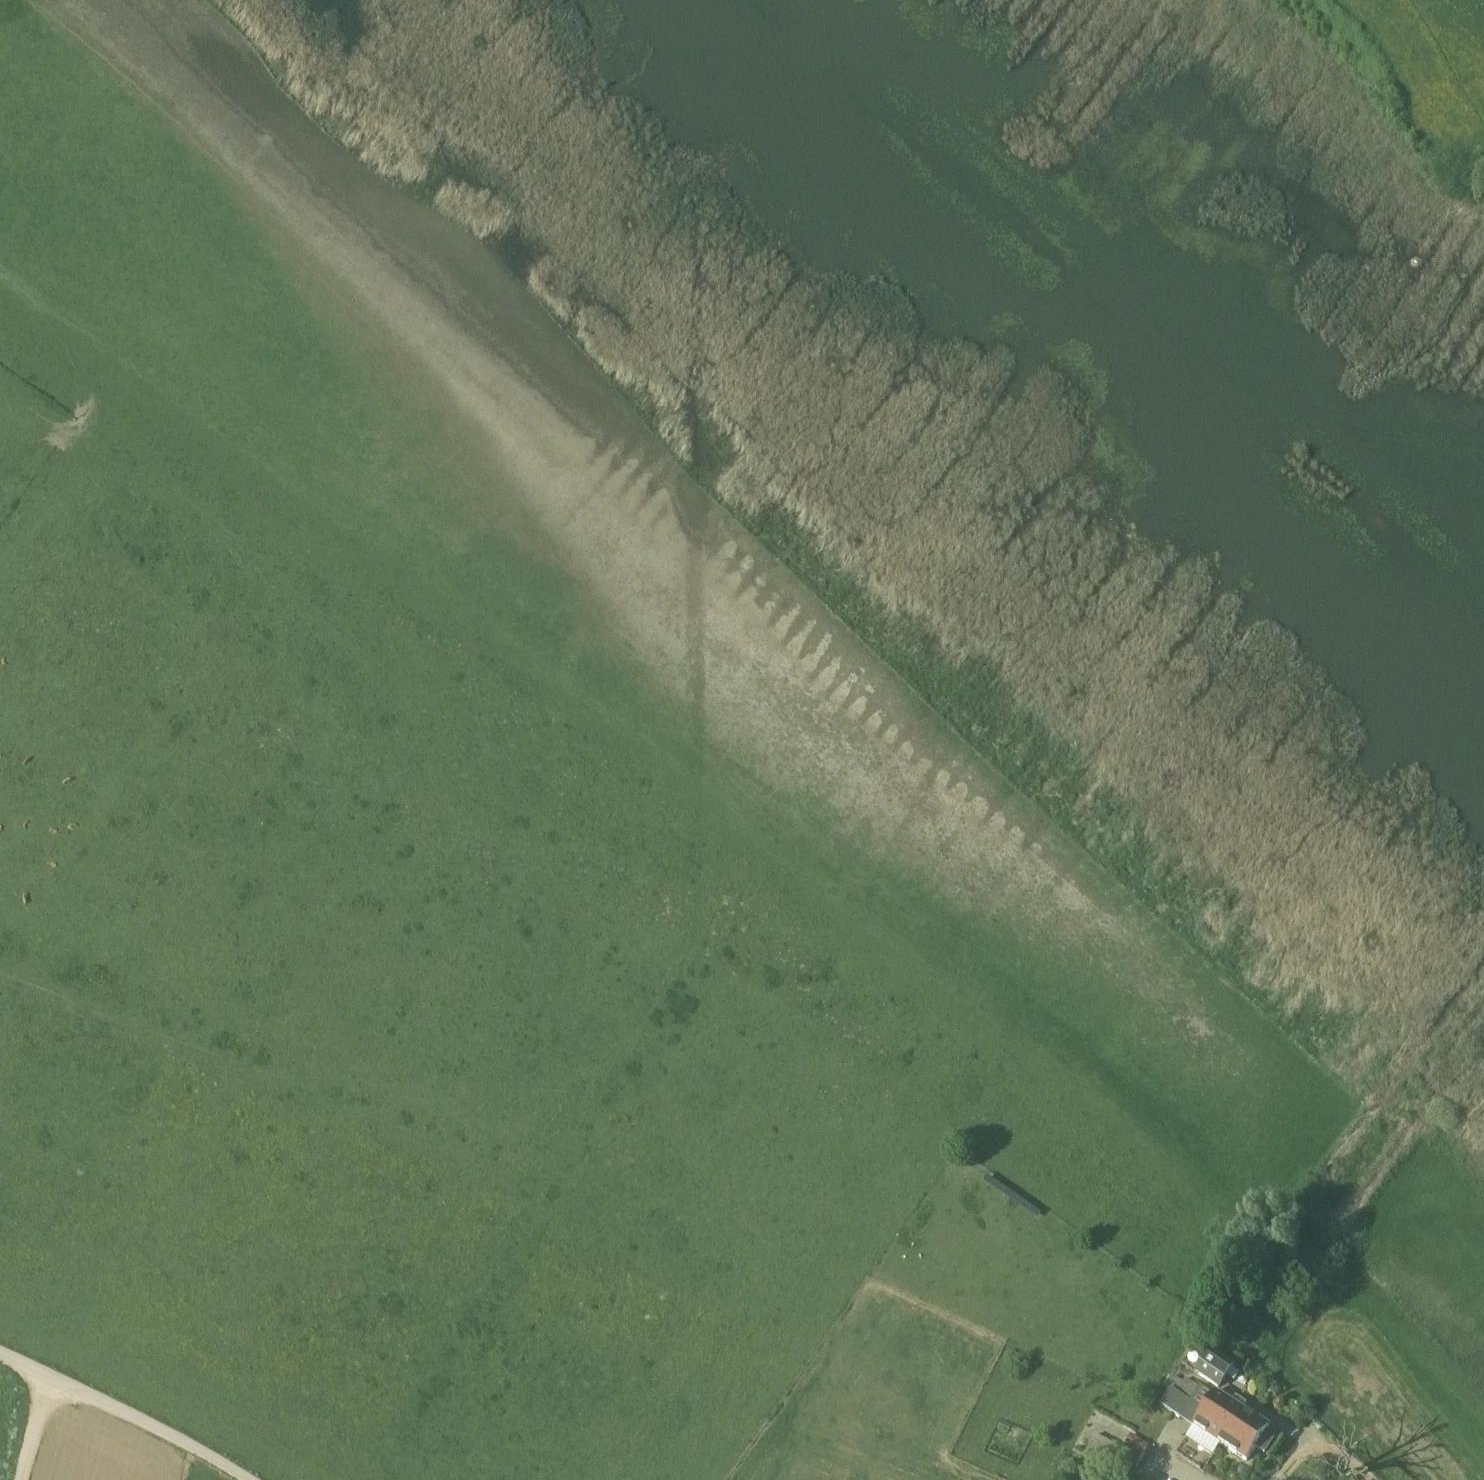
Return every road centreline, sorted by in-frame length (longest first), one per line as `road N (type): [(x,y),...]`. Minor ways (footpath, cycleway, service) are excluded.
road 1 (track): [(249,1479),(0,1355)]

